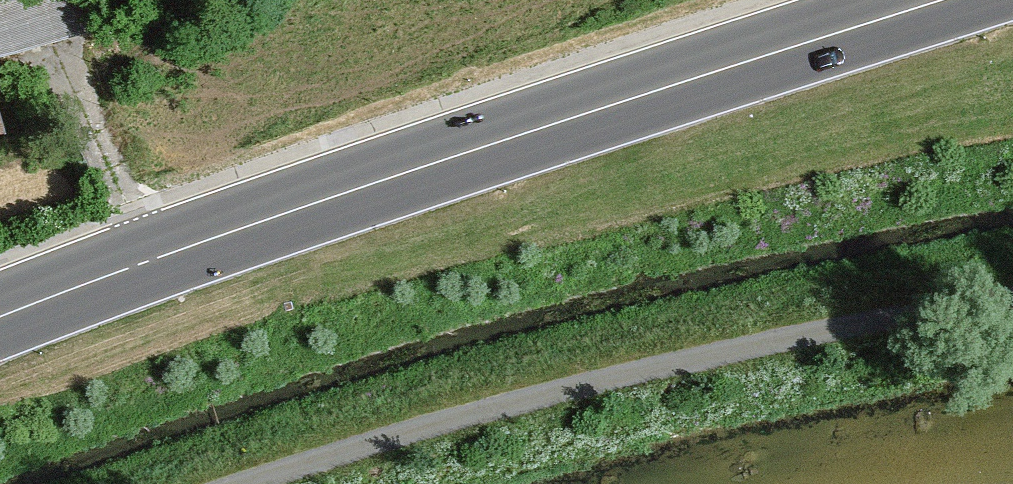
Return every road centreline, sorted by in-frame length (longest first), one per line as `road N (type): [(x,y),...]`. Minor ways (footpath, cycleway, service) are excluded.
road 1 (primary): [(0,319),(370,188),(959,0)]
road 2 (track): [(1012,300),(854,327),(428,429),(271,483)]

